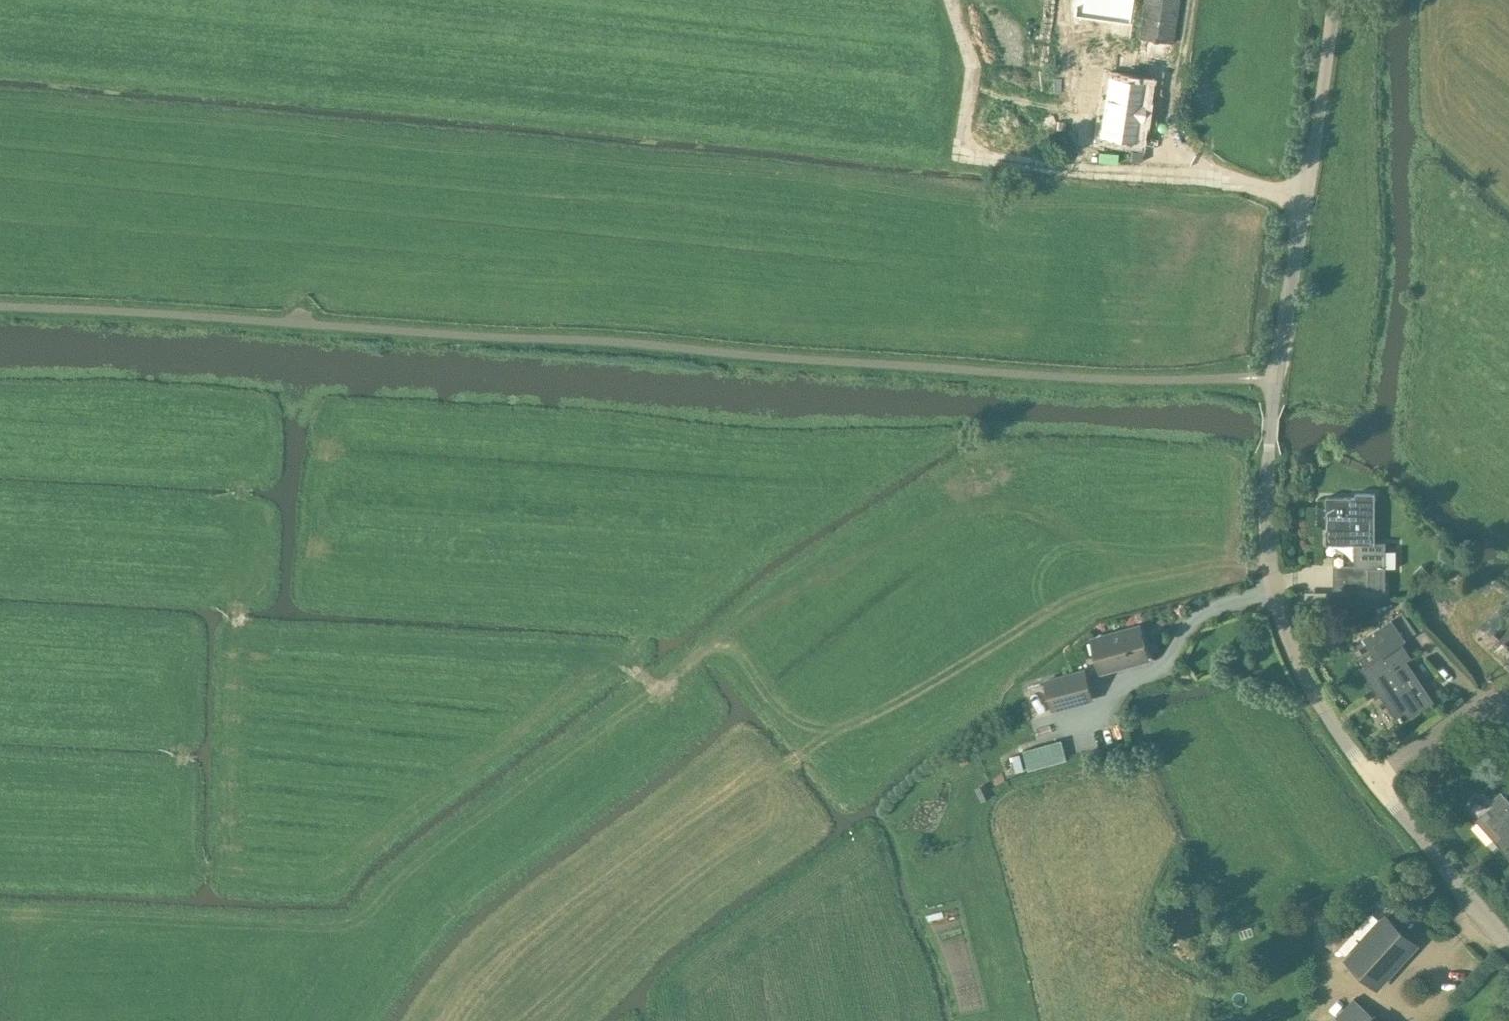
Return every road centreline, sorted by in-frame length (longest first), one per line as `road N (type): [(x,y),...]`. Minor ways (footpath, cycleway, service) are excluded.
road 1 (unclassified): [(1375,781),(1301,670),(1272,597),(1275,382),(1337,0)]
road 2 (unclassified): [(1508,944),(1375,781)]
road 3 (residential): [(1508,717),(1467,713),(1375,781)]

